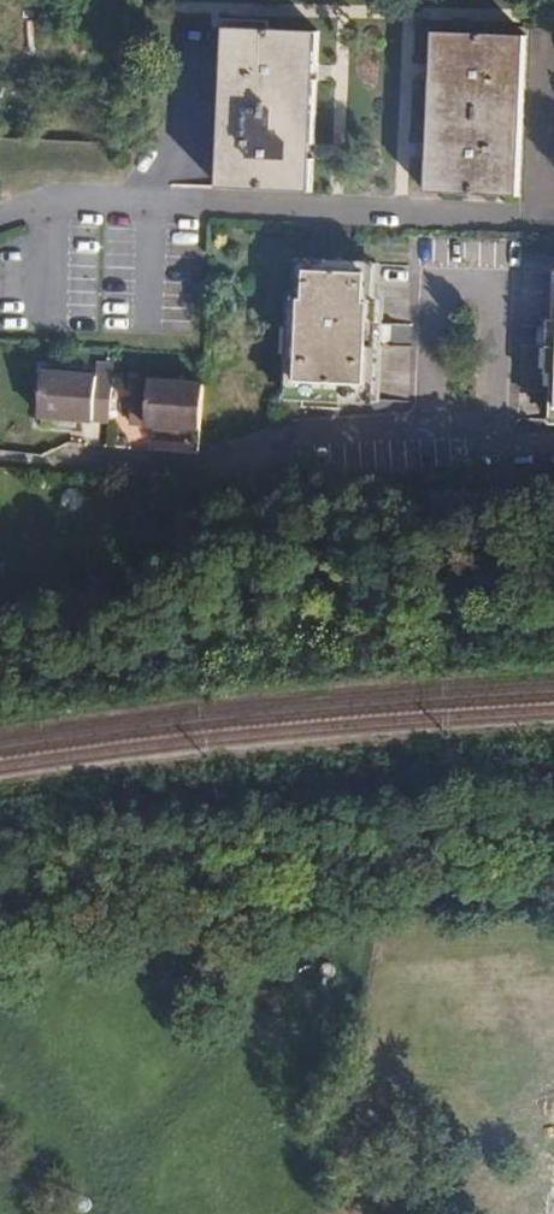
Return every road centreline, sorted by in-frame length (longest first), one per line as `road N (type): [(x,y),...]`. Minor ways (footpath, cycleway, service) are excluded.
road 1 (track): [(120,1213),(111,1187),(0,1034)]

